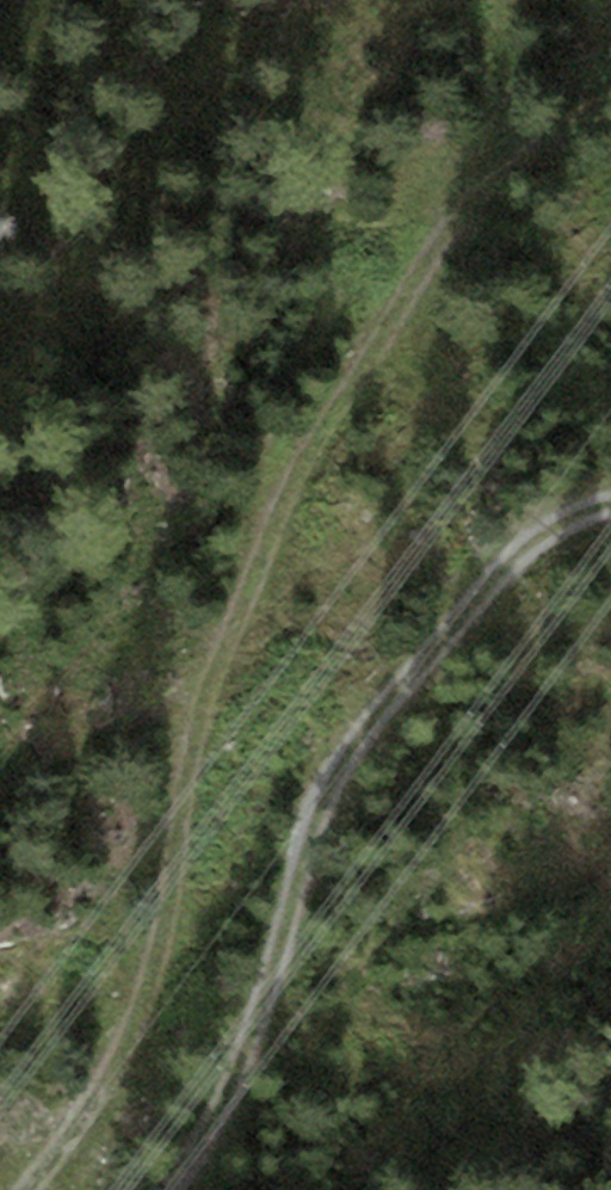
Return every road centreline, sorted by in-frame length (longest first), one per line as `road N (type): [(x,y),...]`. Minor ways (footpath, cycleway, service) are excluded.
road 1 (track): [(38,1189),(82,1131),(142,1008),(170,924),(215,677),(293,488),(458,223),(534,148),(610,102)]
road 2 (track): [(172,1189),(200,1159),(273,1004),(311,838),(342,752),(466,626),(516,561),(550,534),(610,508)]

